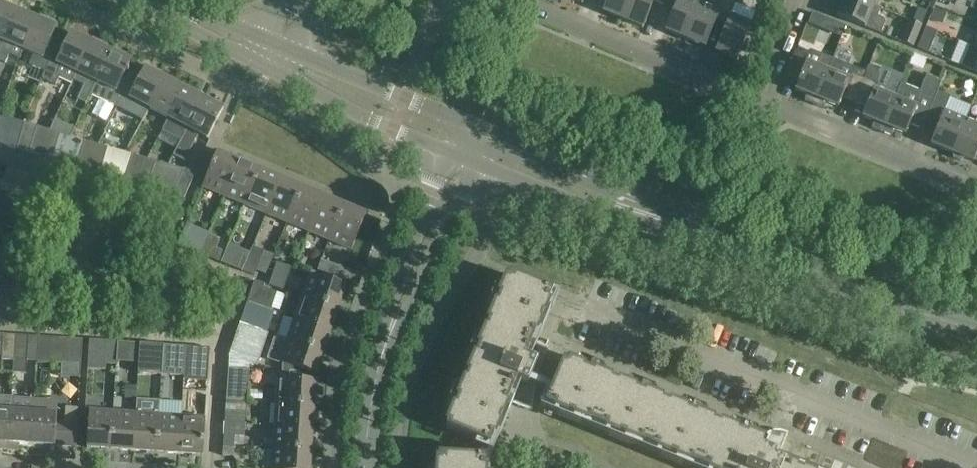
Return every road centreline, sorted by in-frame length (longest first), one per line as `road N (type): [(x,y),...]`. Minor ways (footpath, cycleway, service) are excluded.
road 1 (residential): [(973,467),(592,312)]
road 2 (tertiary): [(835,280),(812,261),(472,127)]
road 3 (tertiary): [(477,167),(835,280)]
road 4 (residential): [(217,330),(19,313),(58,171)]
road 5 (residential): [(217,330),(237,280),(165,251),(178,205),(58,171)]
road 6 (residential): [(762,101),(516,0)]
road 7 (residential): [(976,190),(762,101)]
road 8 (tertiary): [(445,153),(382,325),(384,346)]
road 9 (tertiary): [(384,346),(477,167)]
road 10 (tertiary): [(266,65),(445,153)]
road 11 (tertiary): [(472,127),(296,53)]
road 12 (tertiary): [(976,331),(835,280)]
road 13 (residential): [(211,467),(217,330)]
road 14 (tertiary): [(158,5),(177,25),(266,65)]
road 15 (tertiary): [(364,467),(384,346)]

